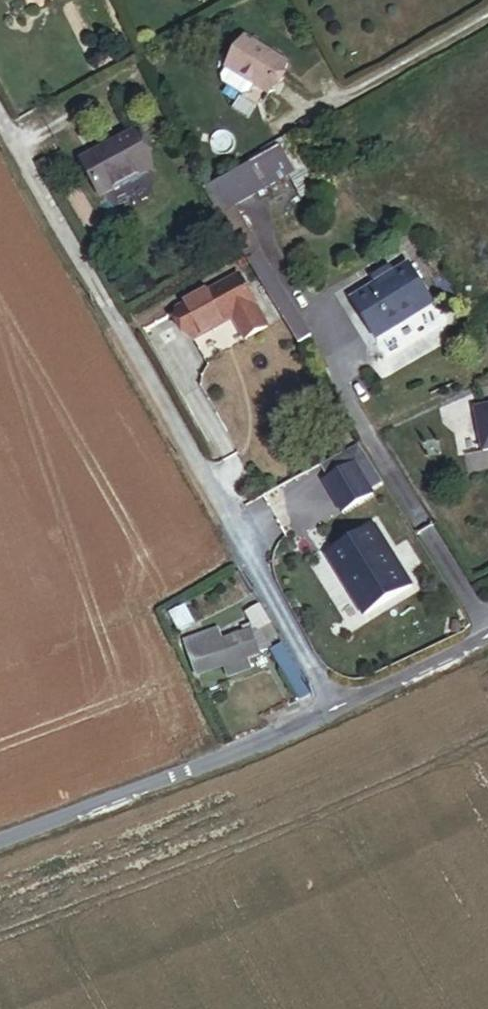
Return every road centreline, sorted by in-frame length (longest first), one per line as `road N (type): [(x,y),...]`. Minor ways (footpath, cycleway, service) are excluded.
road 1 (residential): [(0,112),(333,705)]
road 2 (unclassified): [(333,705),(160,789),(0,850)]
road 3 (unclassified): [(487,628),(333,705)]

